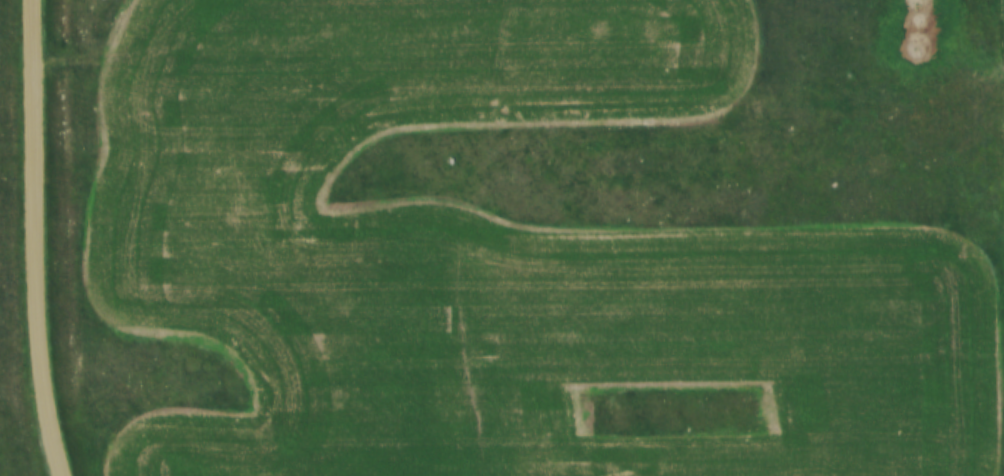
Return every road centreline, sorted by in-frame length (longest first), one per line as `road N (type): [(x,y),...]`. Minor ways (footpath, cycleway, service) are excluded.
road 1 (tertiary): [(34,0),(37,320),(63,475)]

